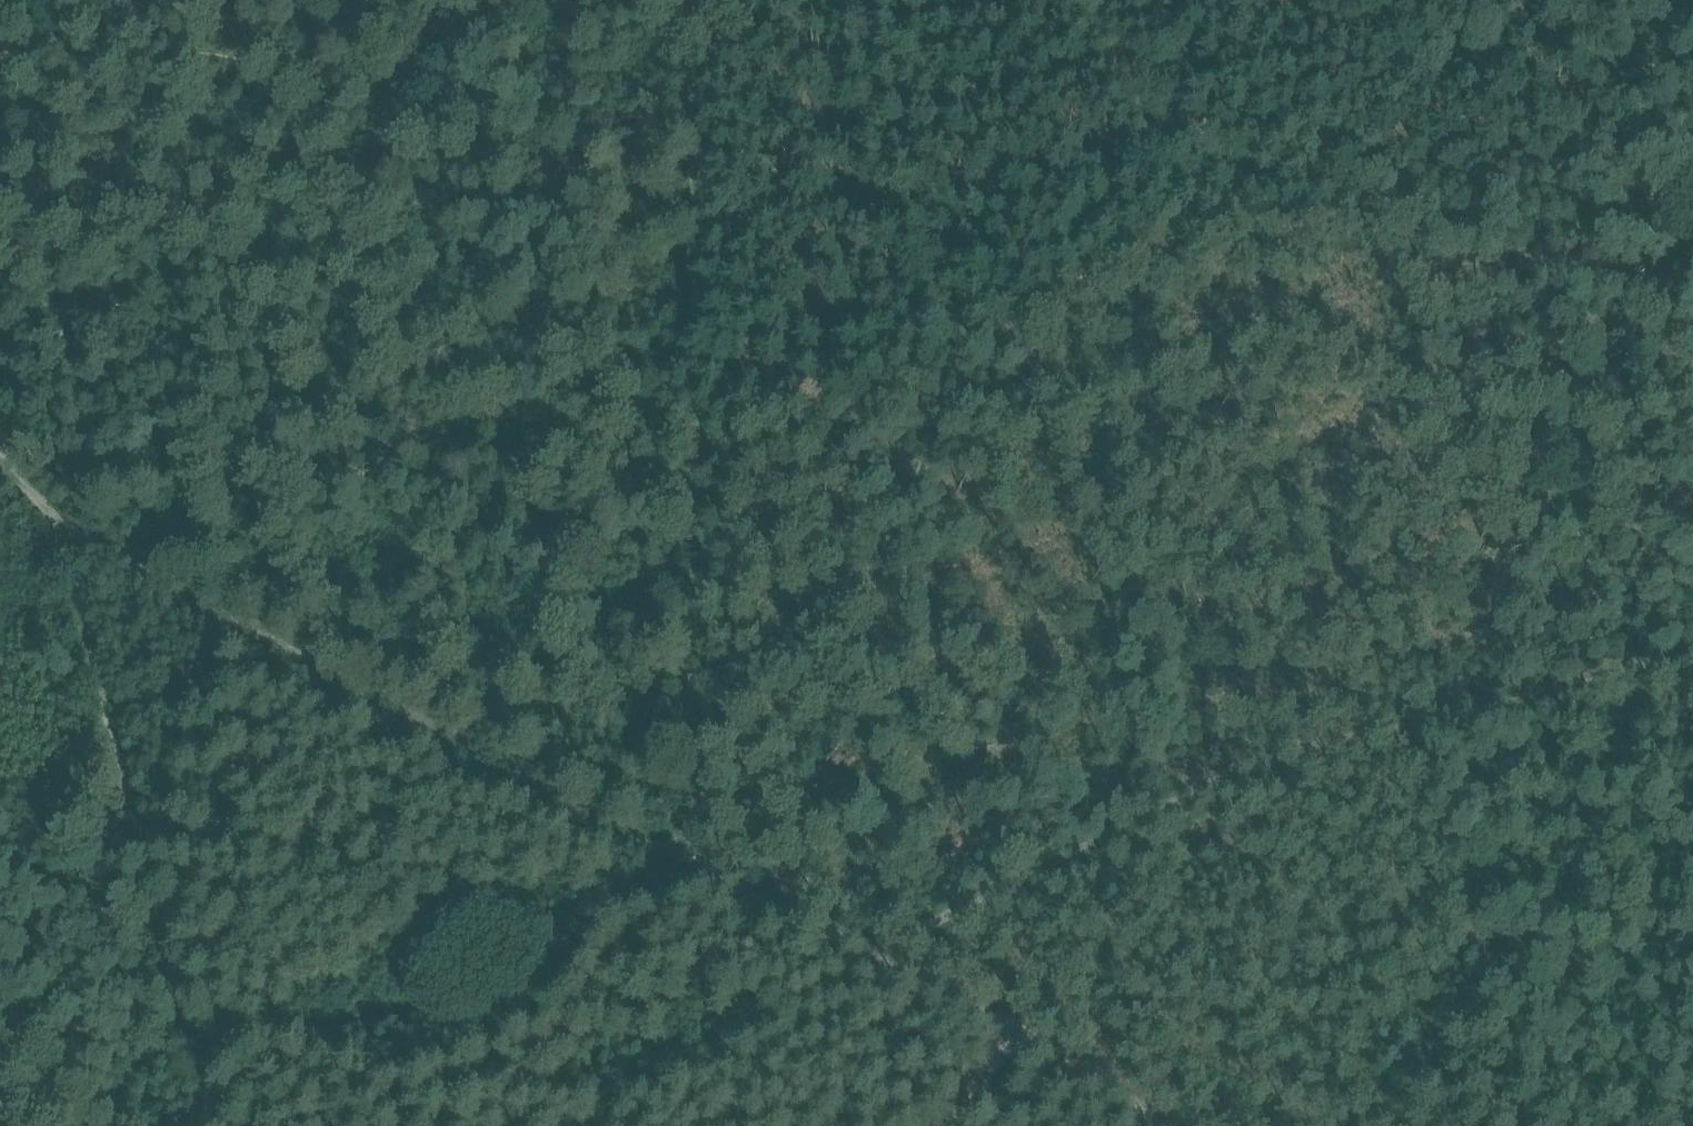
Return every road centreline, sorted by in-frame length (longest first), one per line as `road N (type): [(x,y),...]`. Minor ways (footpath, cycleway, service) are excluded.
road 1 (track): [(245,0),(0,59)]

